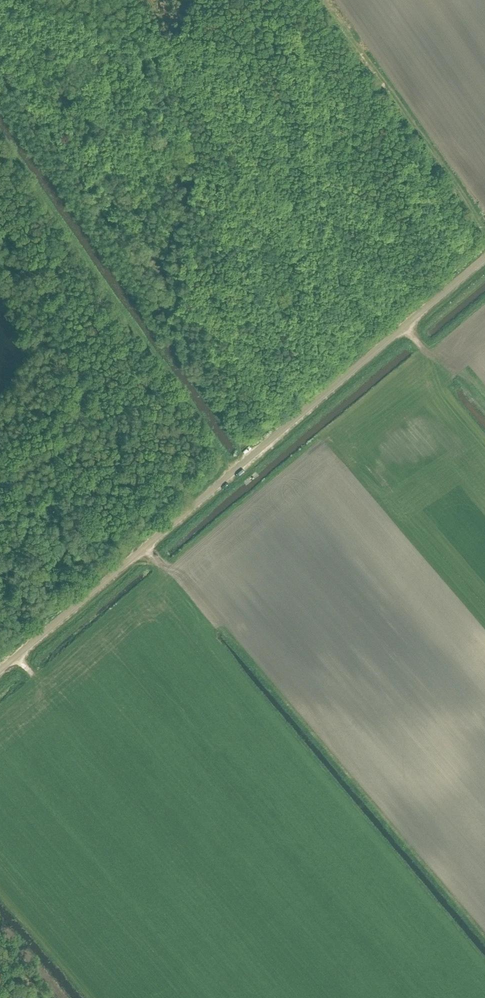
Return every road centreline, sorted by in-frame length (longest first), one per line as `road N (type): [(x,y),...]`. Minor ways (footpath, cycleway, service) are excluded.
road 1 (unclassified): [(0,671),(484,258)]

